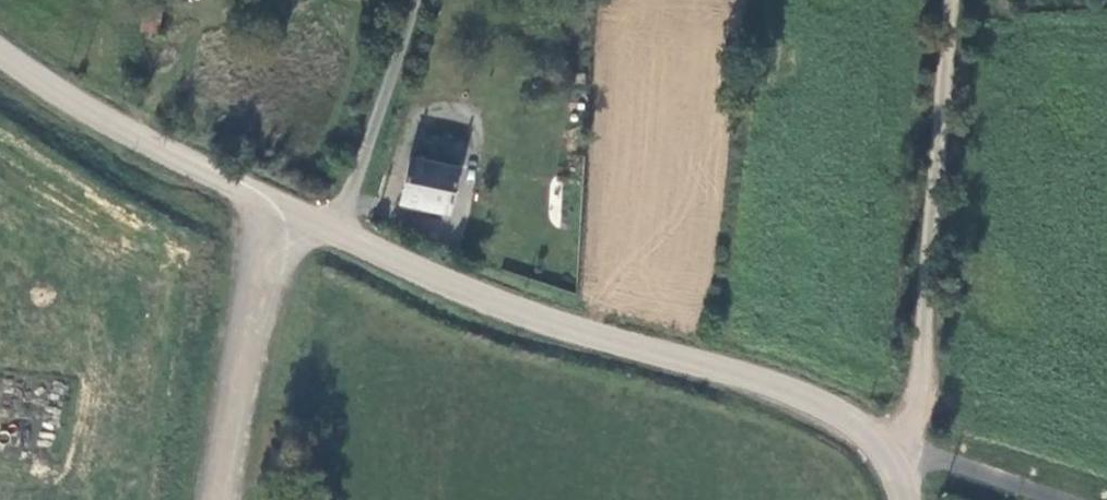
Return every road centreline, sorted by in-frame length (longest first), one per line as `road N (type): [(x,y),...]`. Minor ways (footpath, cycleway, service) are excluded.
road 1 (unclassified): [(336,232),(459,294),(808,403),(909,448)]
road 2 (unclassified): [(909,448),(954,0)]
road 3 (unclassified): [(0,43),(76,99),(336,232)]
road 4 (unclassified): [(418,0),(336,232)]
road 5 (track): [(1074,499),(909,448)]

